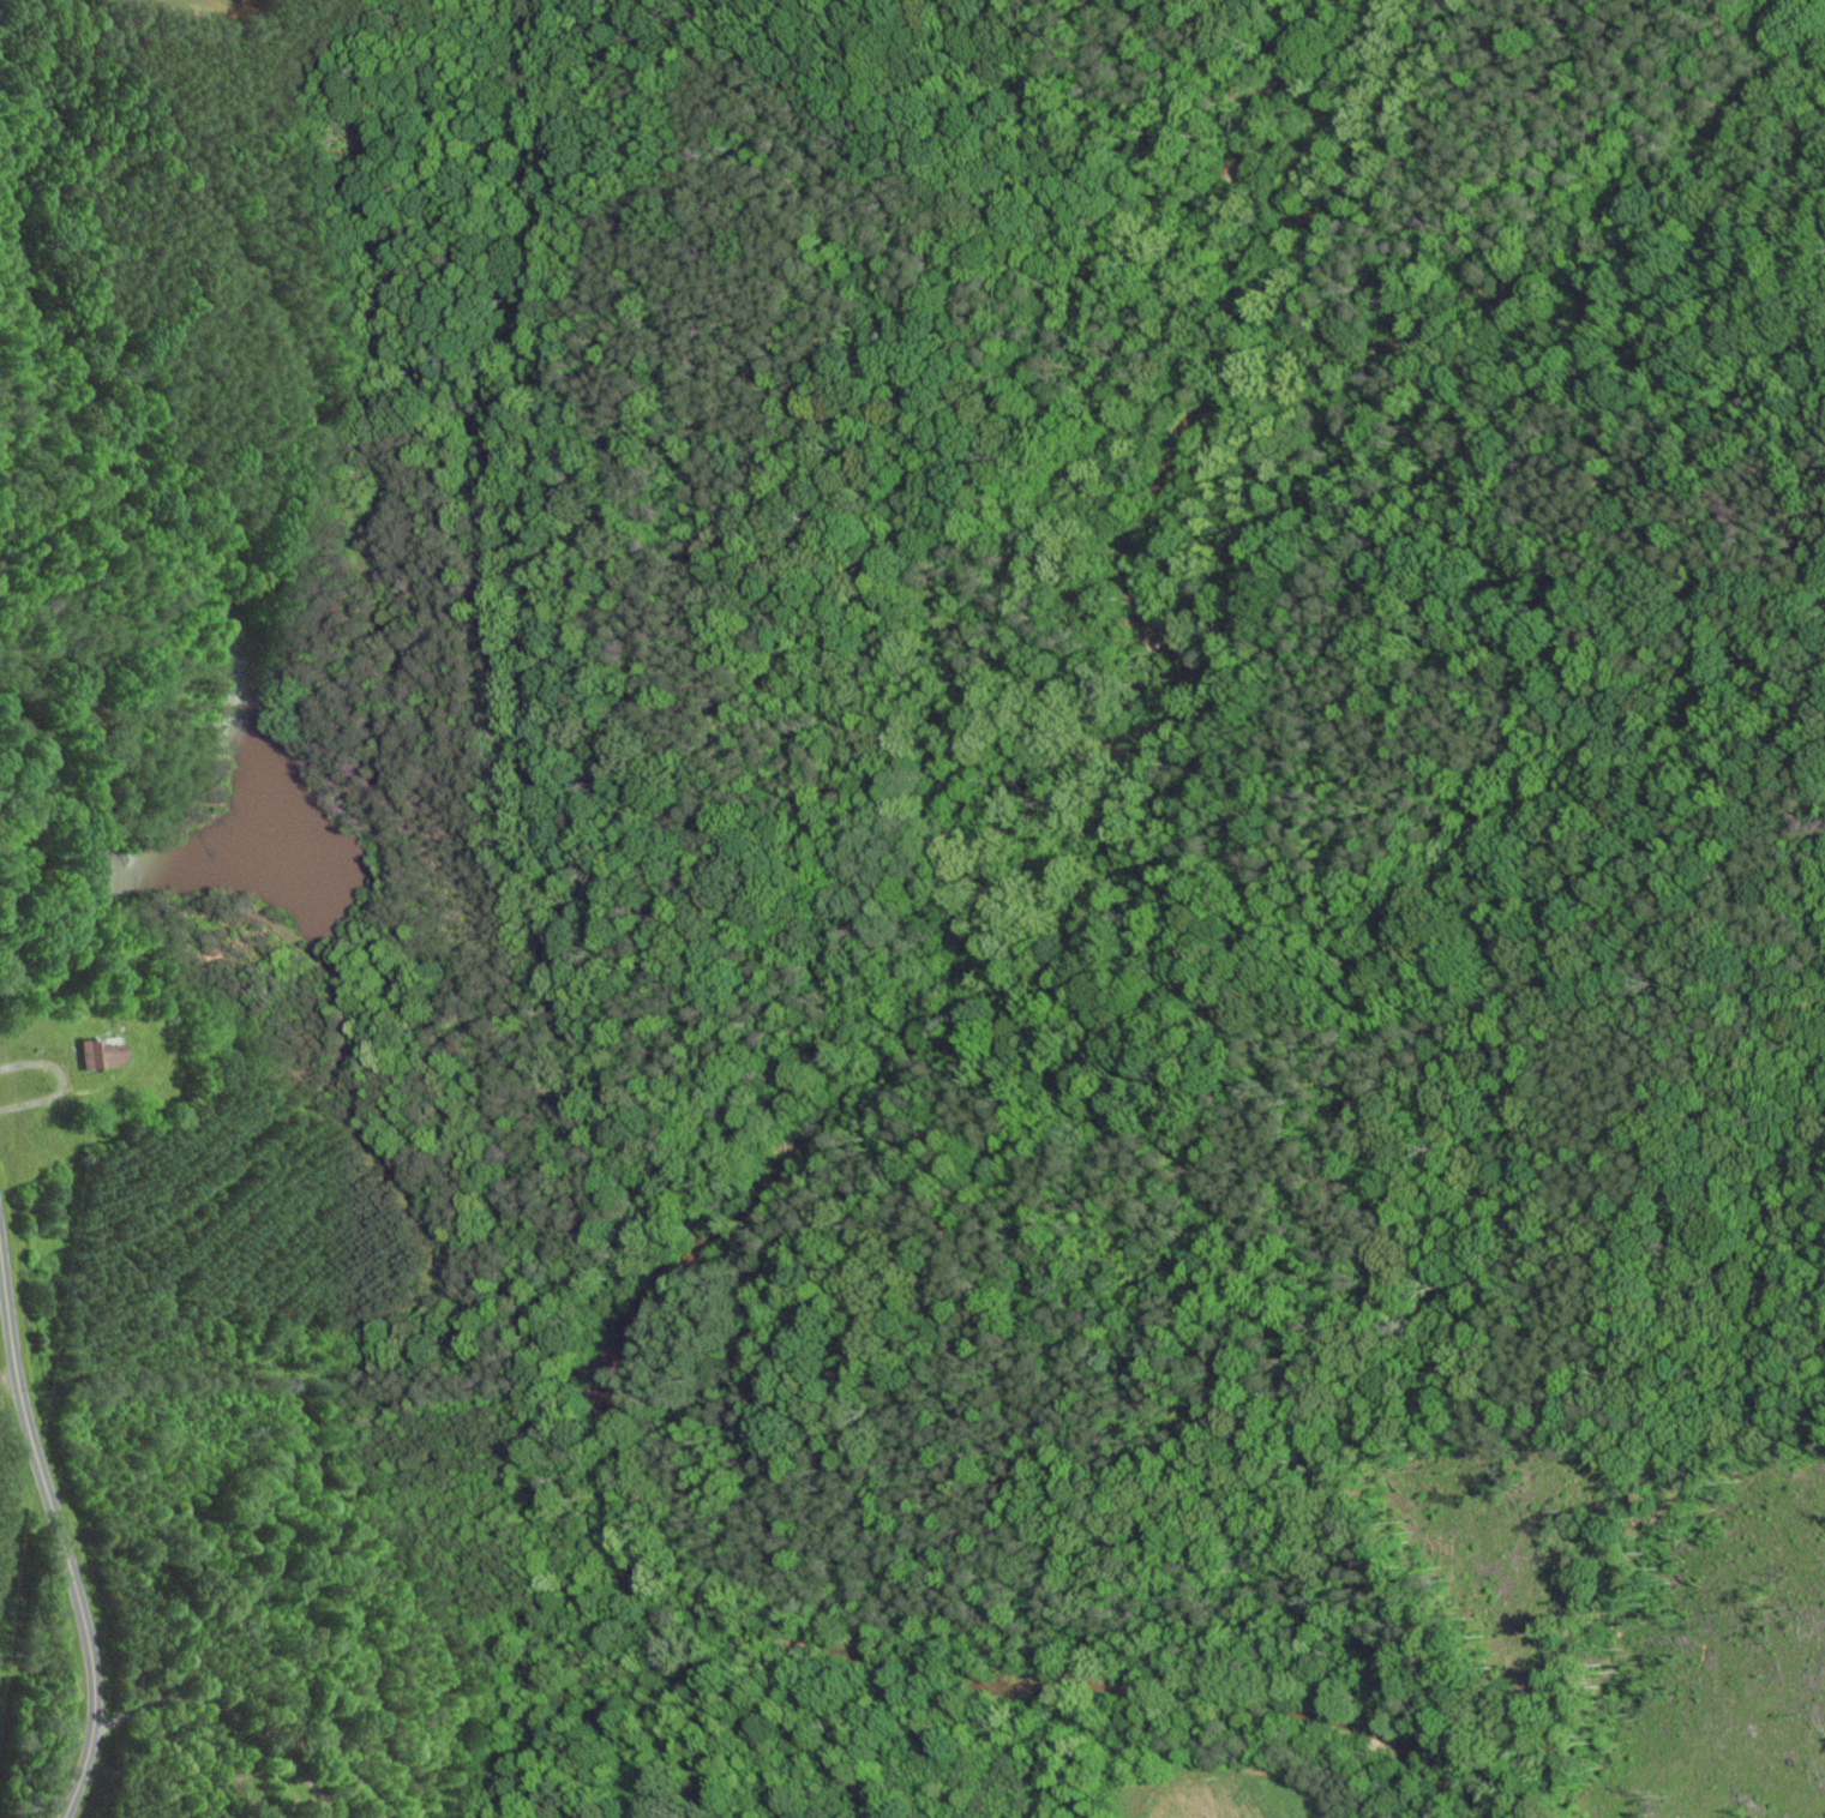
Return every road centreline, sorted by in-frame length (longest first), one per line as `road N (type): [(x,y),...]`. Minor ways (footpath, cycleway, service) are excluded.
road 1 (residential): [(73,1817),(97,1729),(92,1646),(31,1438),(0,1251)]

